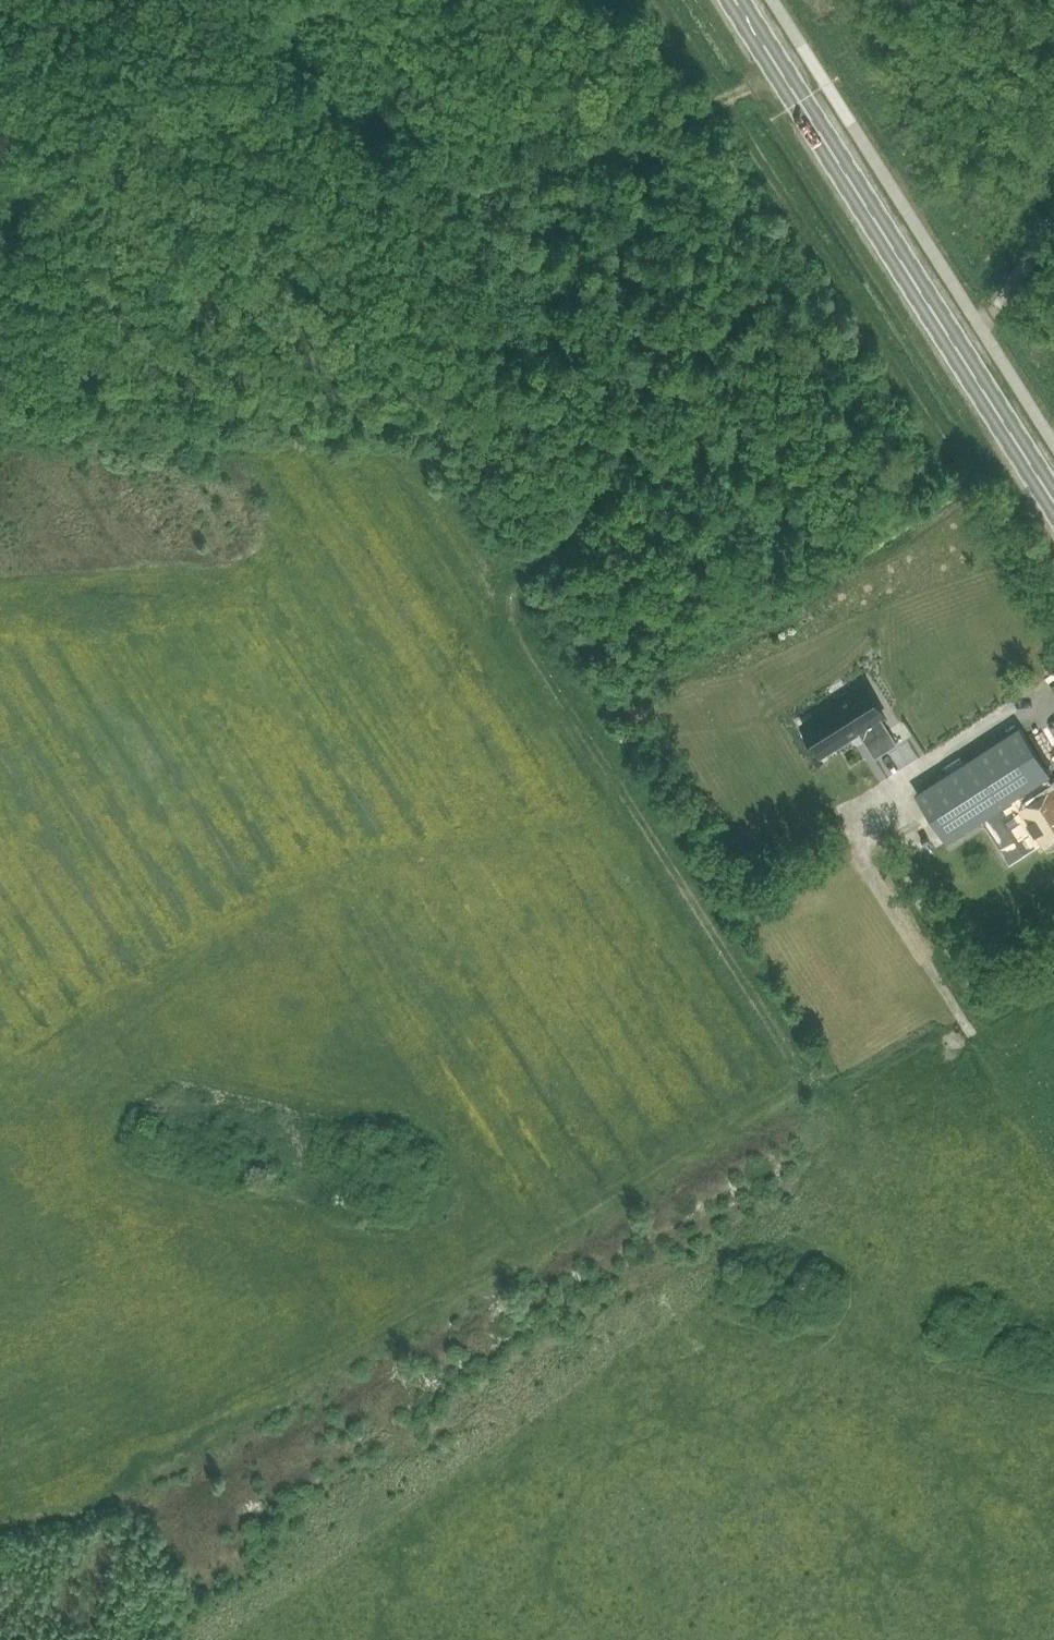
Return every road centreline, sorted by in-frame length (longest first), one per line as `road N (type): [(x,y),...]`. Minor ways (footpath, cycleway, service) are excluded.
road 1 (secondary): [(1053,503),(735,0)]
road 2 (track): [(780,71),(656,145),(635,221),(627,405),(616,450),(541,563)]
road 3 (track): [(667,0),(942,444)]

